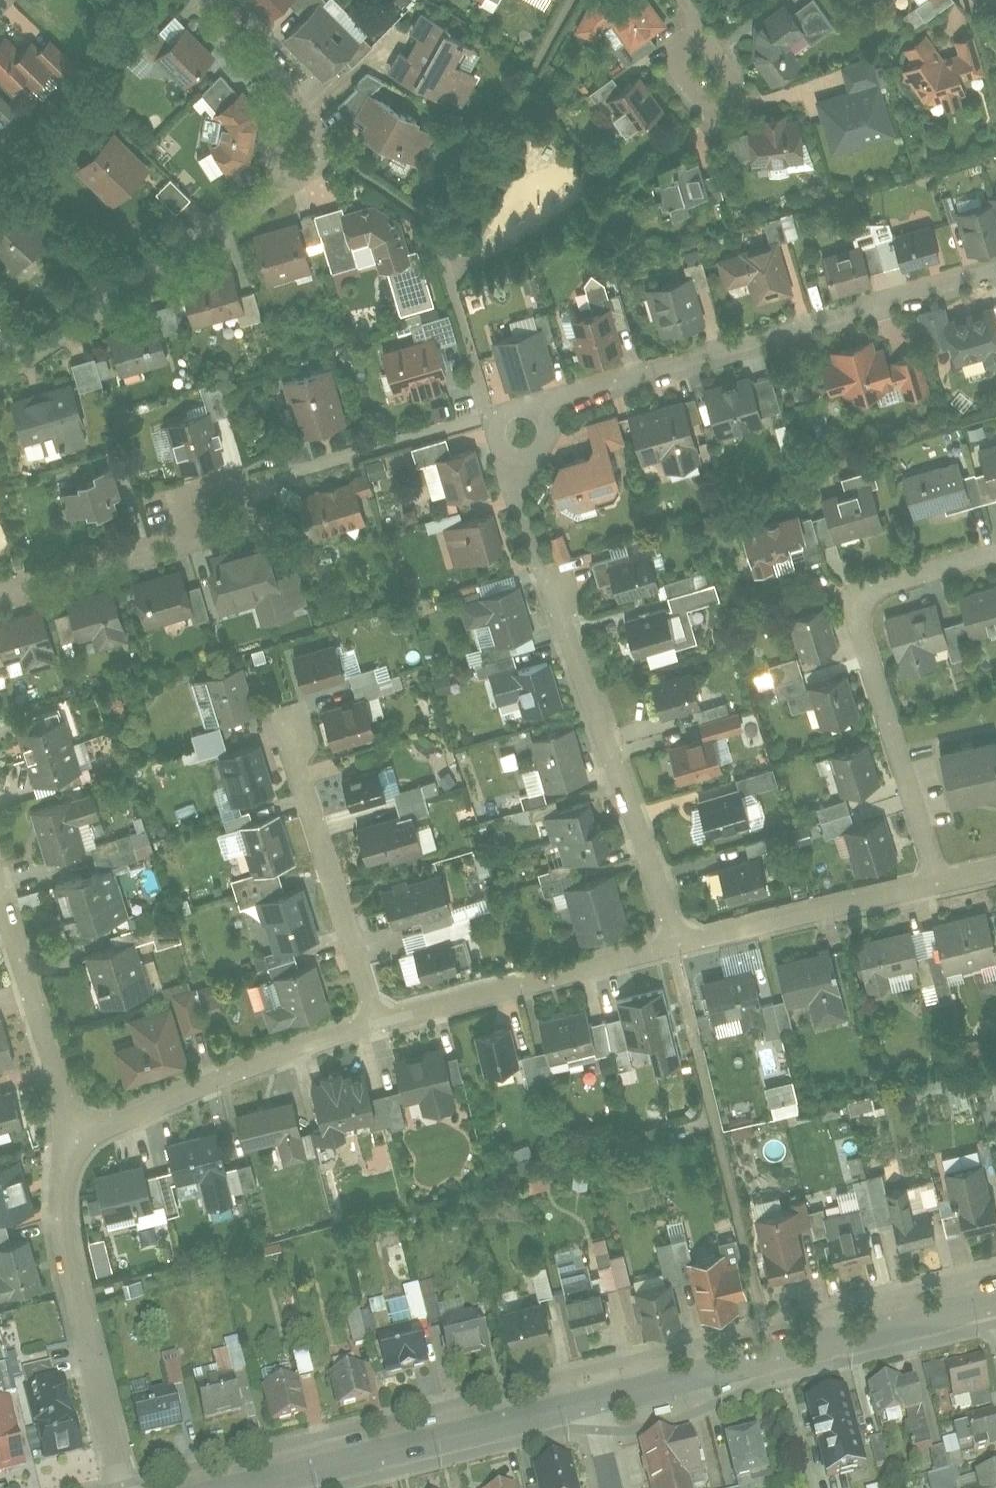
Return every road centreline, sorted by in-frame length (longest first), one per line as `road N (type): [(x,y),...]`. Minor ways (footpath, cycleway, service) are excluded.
road 1 (residential): [(0,376),(287,183),(323,150),(310,113),(202,0)]
road 2 (residential): [(995,274),(554,403),(524,432)]
road 3 (residential): [(928,886),(858,615),(865,599),(889,584),(995,554)]
road 4 (tertiary): [(995,1304),(591,1398)]
road 5 (tertiary): [(591,1398),(216,1487)]
road 6 (residential): [(674,947),(555,587)]
road 7 (residential): [(76,1146),(64,1221),(127,1487)]
road 8 (residential): [(377,1023),(117,1120),(76,1146)]
road 9 (residential): [(674,947),(377,1023)]
road 10 (residential): [(377,1023),(287,730)]
road 11 (residential): [(928,886),(674,947)]
road 12 (residential): [(0,897),(76,1146)]
road 13 (residential): [(0,594),(152,556),(221,493)]
road 14 (residential): [(694,28),(680,42),(678,66),(696,96),(713,104),(732,90),(733,77),(700,31)]

